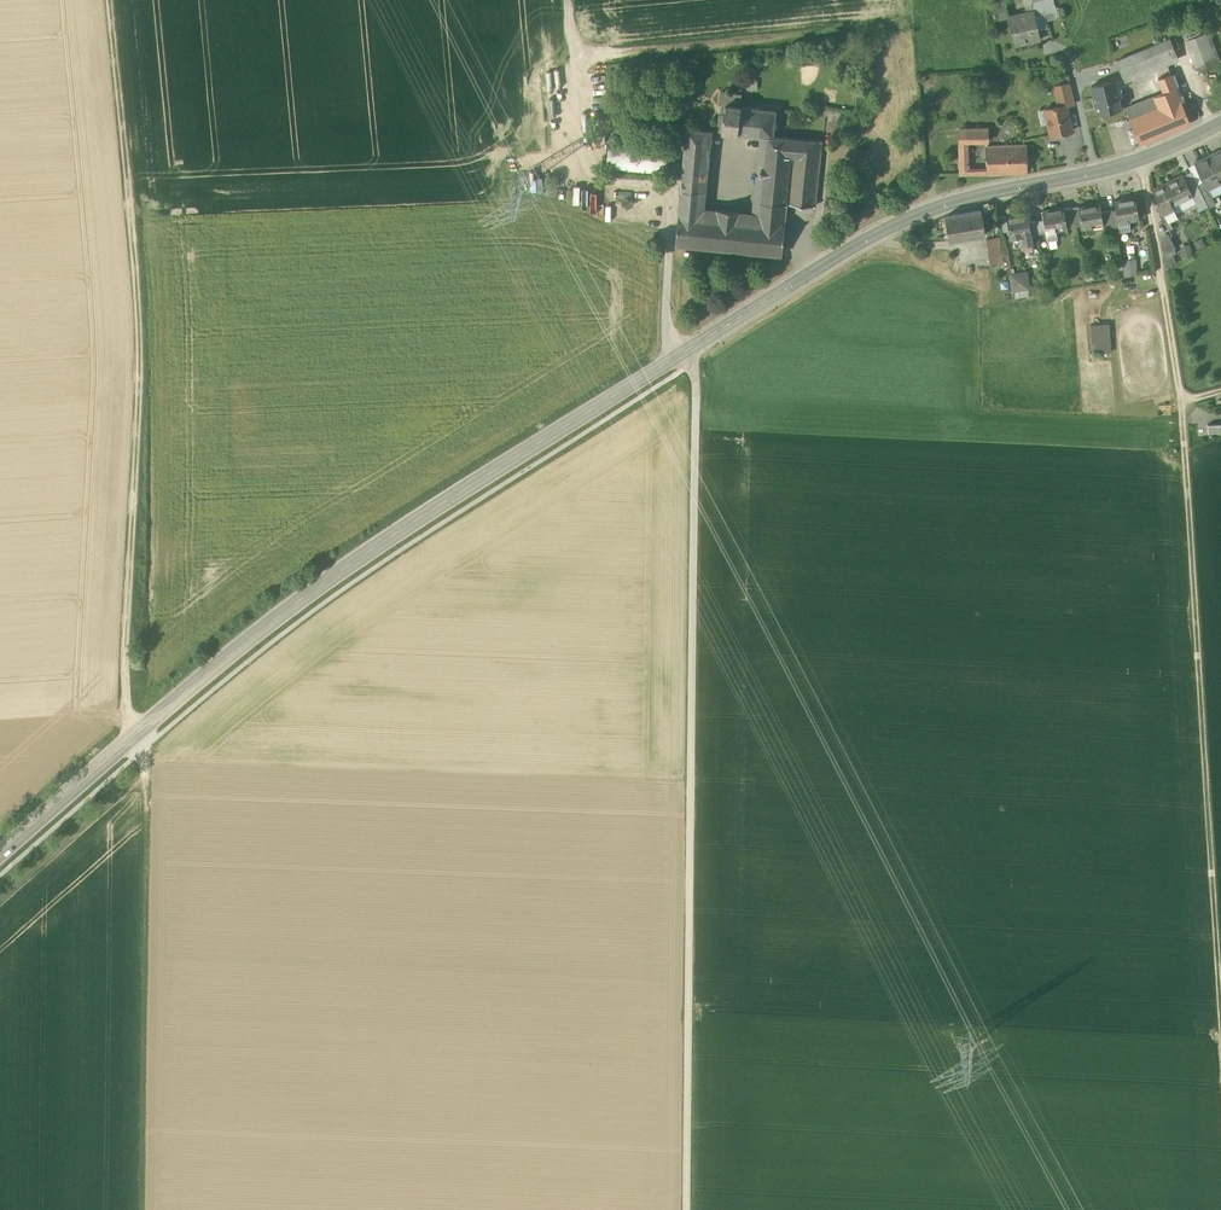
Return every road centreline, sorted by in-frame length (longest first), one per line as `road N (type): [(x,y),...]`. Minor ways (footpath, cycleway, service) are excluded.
road 1 (unclassified): [(678,356),(697,385),(687,1209)]
road 2 (secondary): [(0,854),(216,666),(333,576),(678,356)]
road 3 (track): [(133,737),(125,675),(143,363),(110,0)]
road 4 (track): [(1220,391),(1182,403),(1220,1017)]
road 5 (secondary): [(678,356),(914,217),(1143,160)]
road 6 (track): [(133,737),(145,757),(141,1209)]
road 7 (track): [(678,356),(665,341),(673,195),(600,182),(580,162),(564,0)]
road 8 (unclassified): [(1143,160),(1182,403)]

